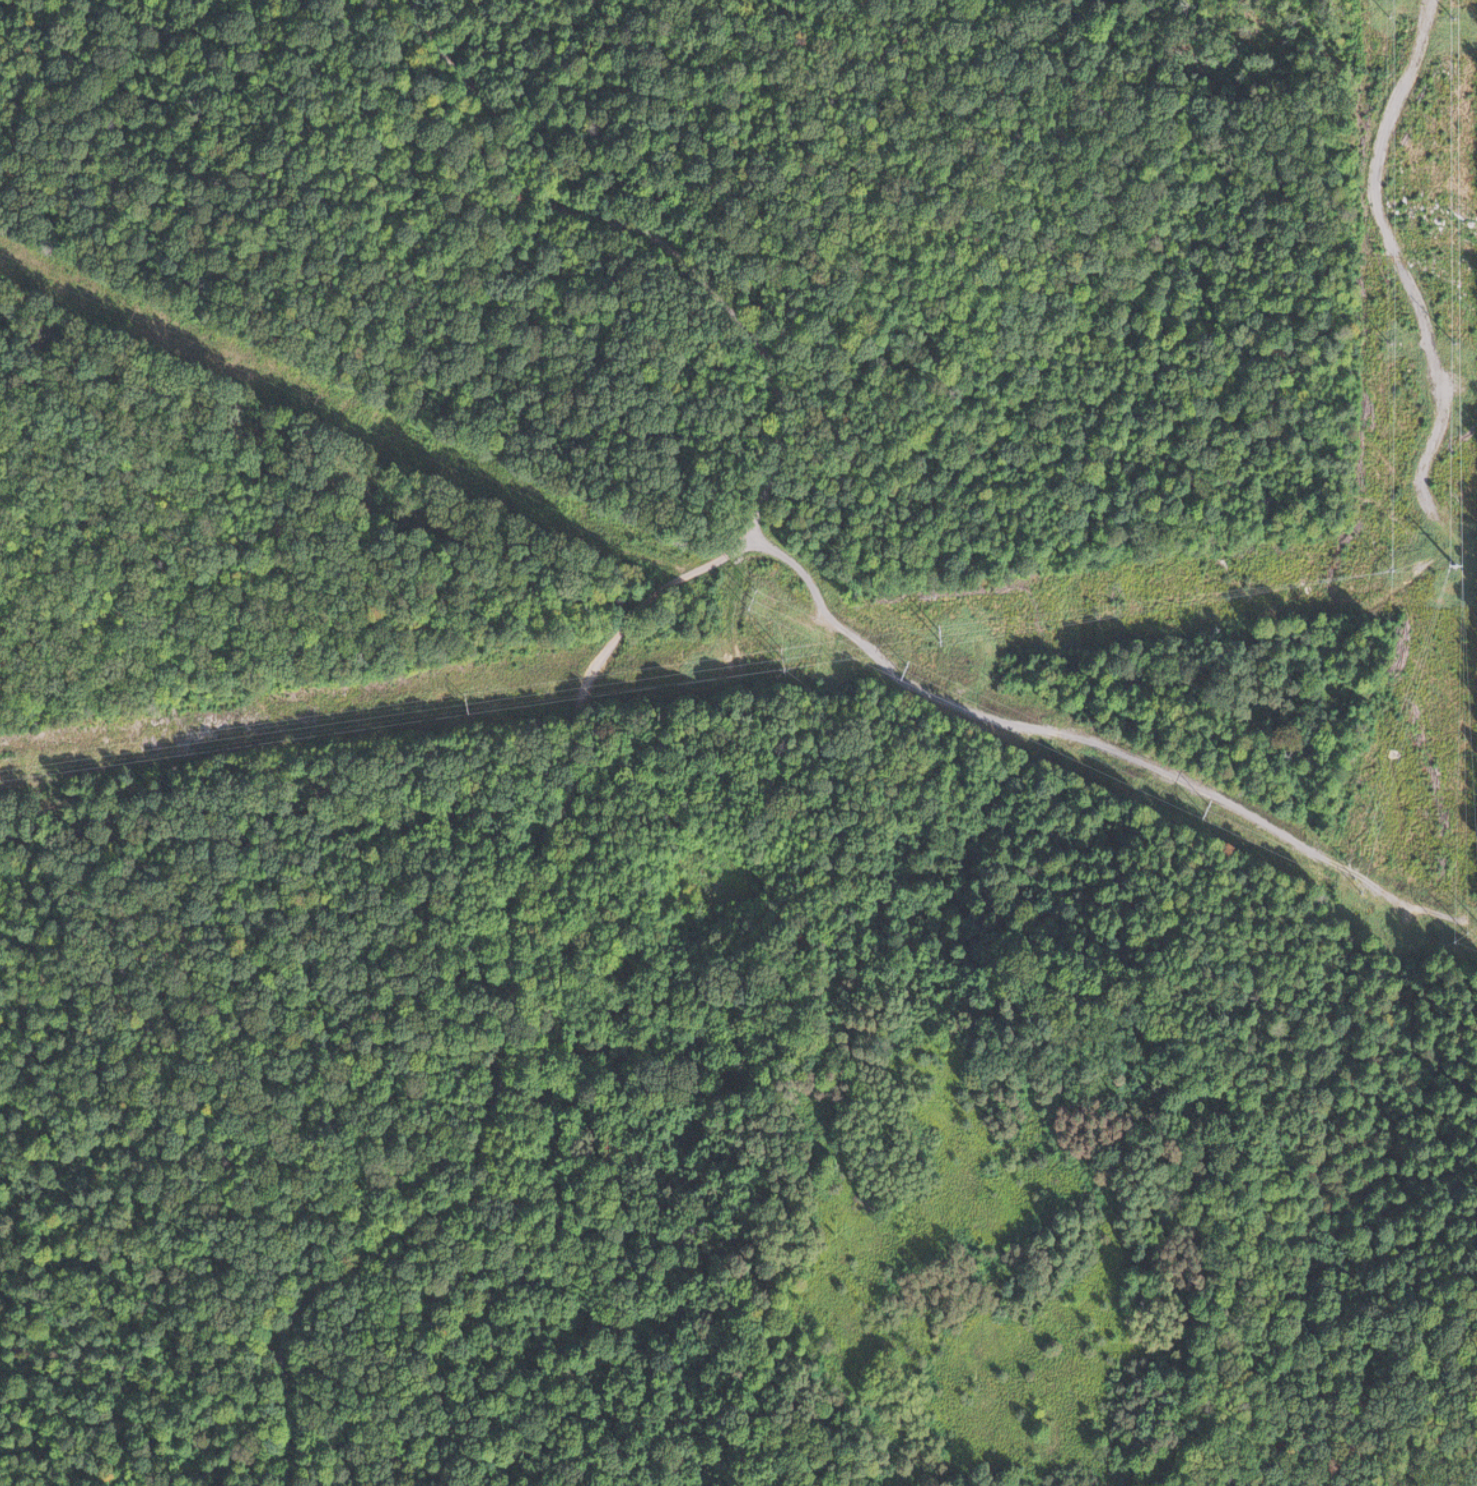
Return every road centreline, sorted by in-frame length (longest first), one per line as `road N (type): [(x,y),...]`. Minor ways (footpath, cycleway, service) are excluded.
road 1 (residential): [(286,1485),(299,1440),(299,1375),(319,1301),(390,1247),(475,1207),(504,1169),(526,1000),(526,906),(566,803),(566,760),(597,666),(723,567)]
road 2 (residential): [(405,0),(427,44),(497,124),(543,212),(566,232),(649,253),(740,315),(762,432),(762,482),(723,567)]
road 3 (residential): [(825,1052),(836,929),(825,814),(723,567)]

